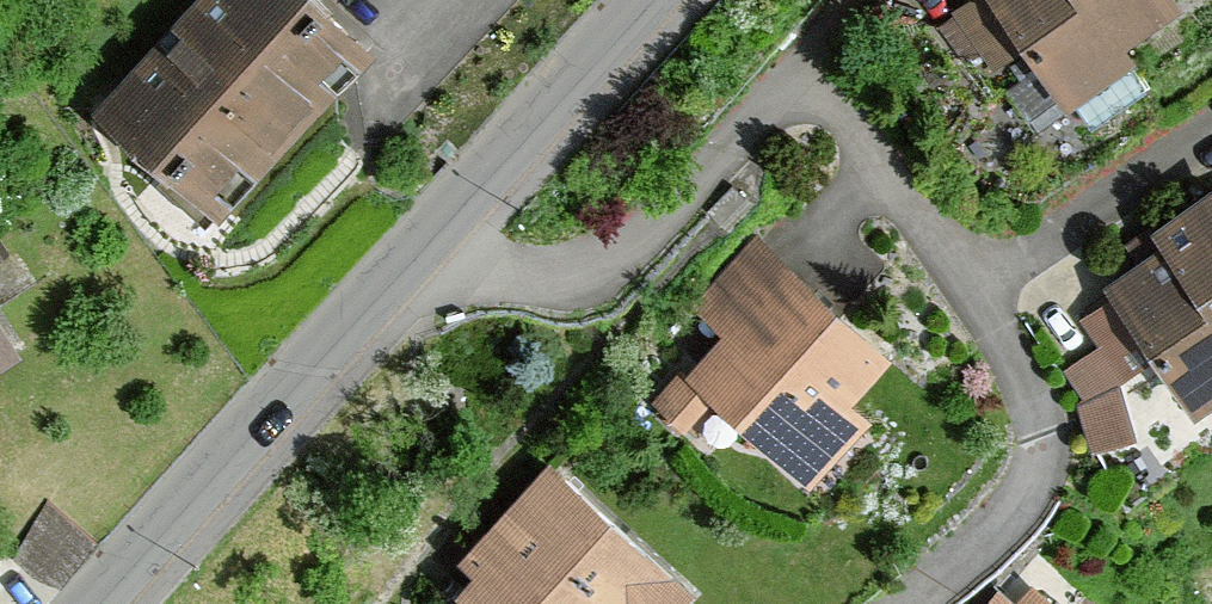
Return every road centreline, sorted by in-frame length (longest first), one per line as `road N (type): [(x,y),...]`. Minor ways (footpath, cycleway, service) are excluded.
road 1 (residential): [(898,603),(1028,491),(1040,458),(1037,413),(1019,372),(847,114),(817,96),(762,108),(619,259),(589,278),(556,286),(508,276),(423,240)]
road 2 (tertiary): [(423,240),(96,603)]
road 3 (tertiary): [(643,0),(423,240)]

